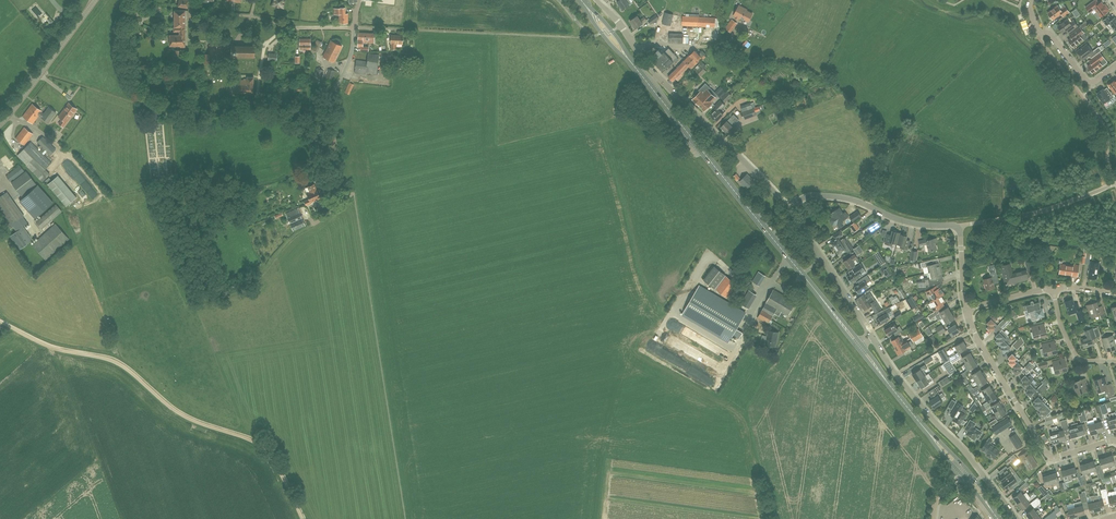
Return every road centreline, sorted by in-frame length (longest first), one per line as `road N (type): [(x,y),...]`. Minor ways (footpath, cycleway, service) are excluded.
road 1 (track): [(303,518),(255,443),(189,419),(118,363),(51,348),(0,322)]
road 2 (residential): [(786,207),(645,64),(596,0)]
road 3 (primary): [(801,274),(634,67)]
road 4 (residential): [(966,310),(1045,453),(1056,459),(1115,440)]
road 5 (residential): [(347,196),(332,186),(316,135),(349,62),(354,27)]
road 6 (residential): [(959,226),(903,221),(842,197),(813,196),(786,207)]
road 7 (residential): [(983,475),(870,336)]
road 8 (unclassified): [(959,226),(1041,211),(1115,184)]
road 9 (tertiary): [(0,123),(95,0)]
road 10 (residential): [(1115,67),(1087,81),(1052,35),(1038,33),(1031,0)]

